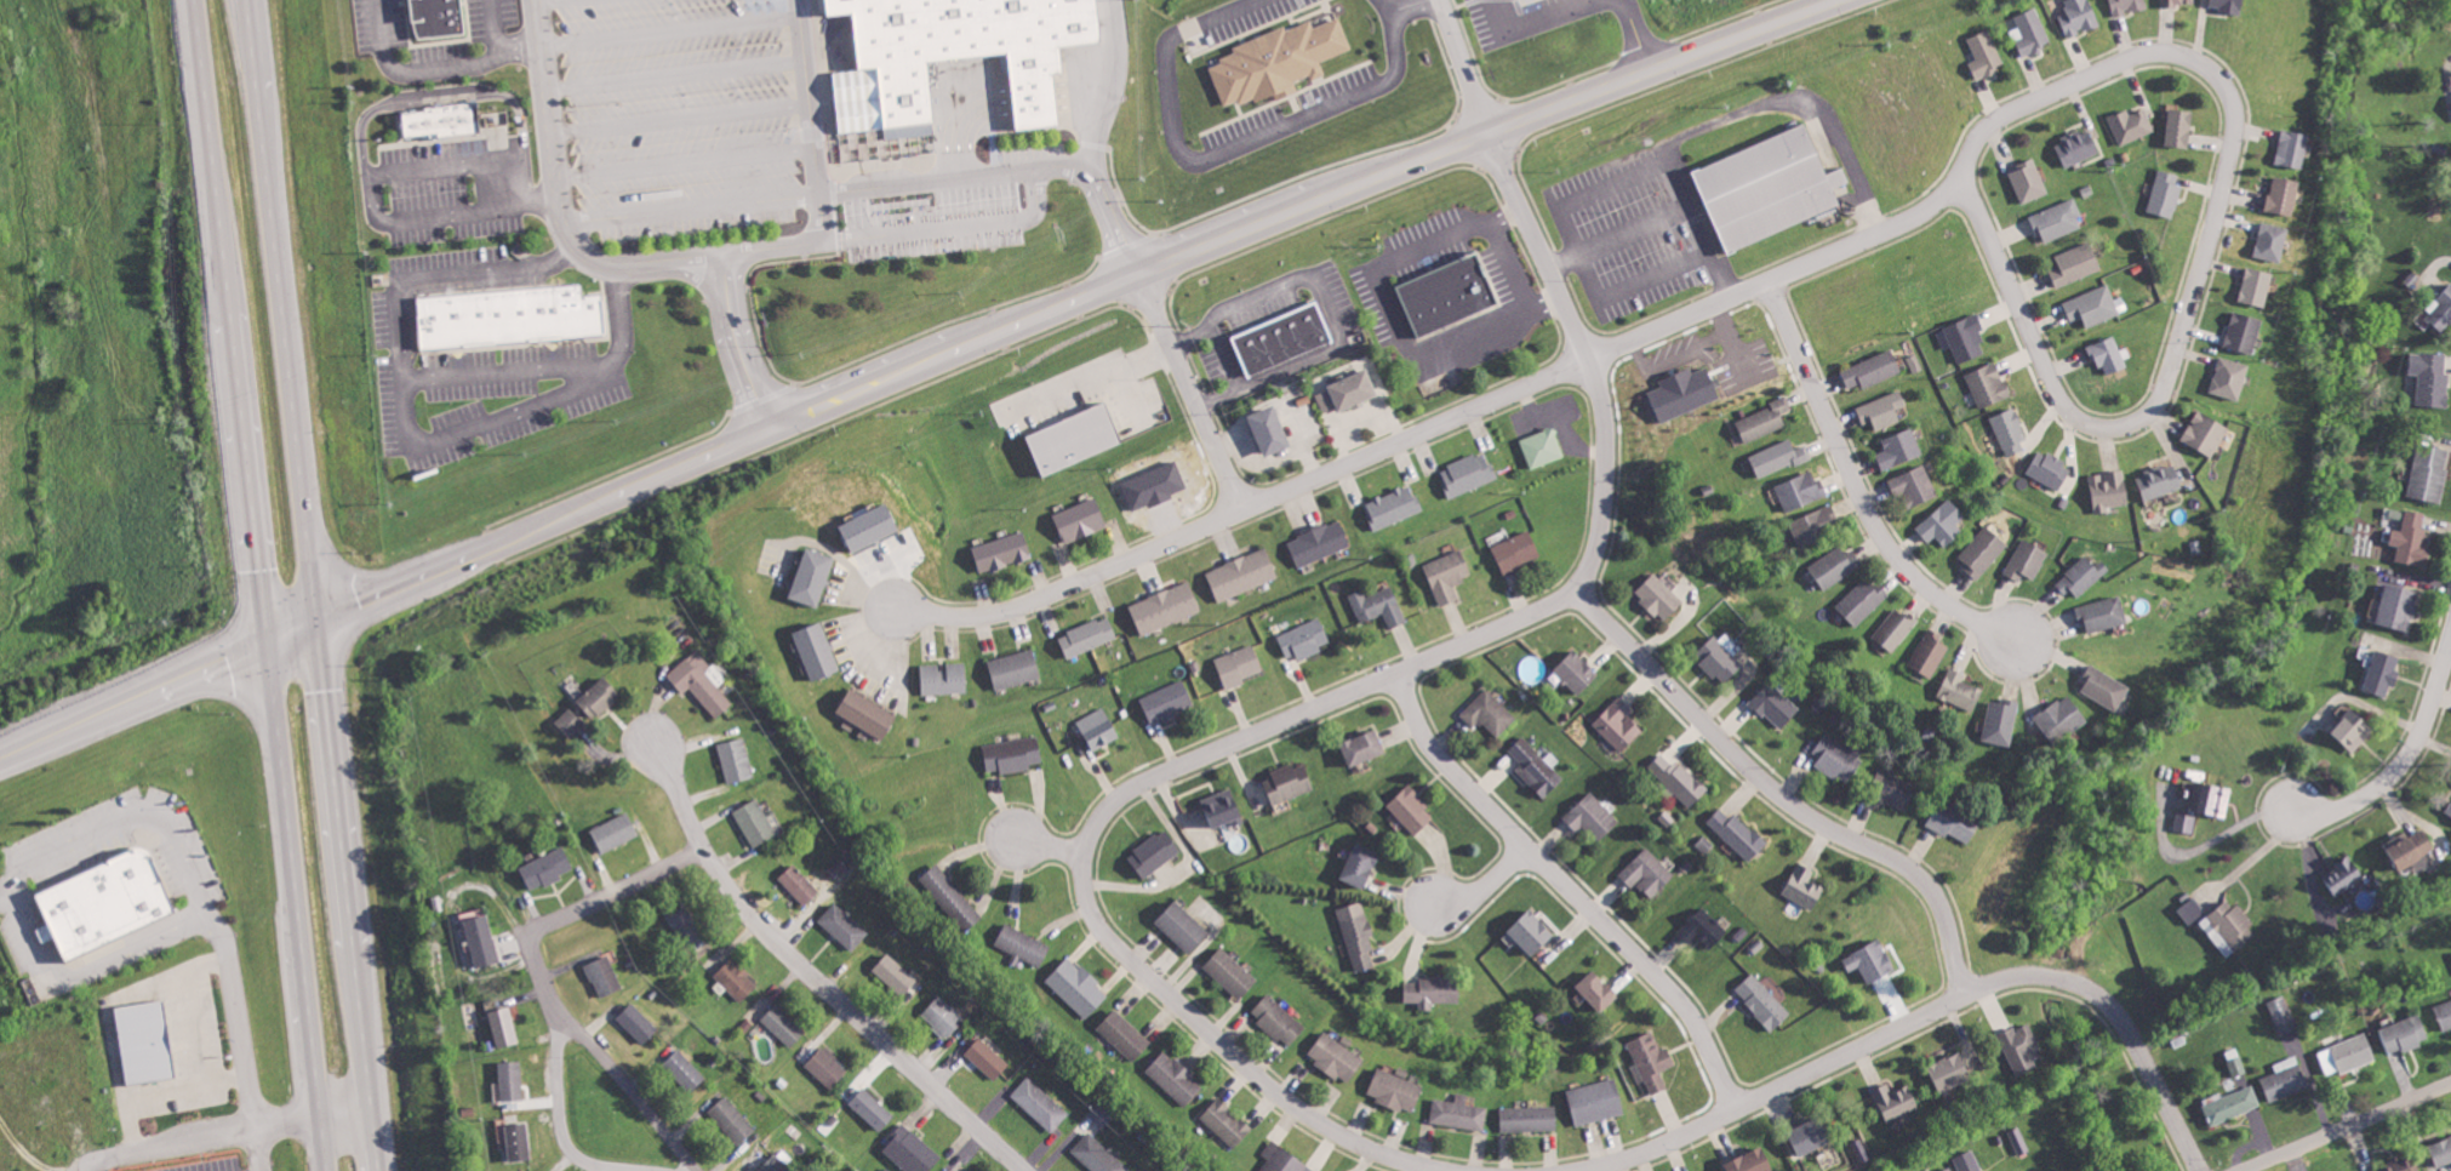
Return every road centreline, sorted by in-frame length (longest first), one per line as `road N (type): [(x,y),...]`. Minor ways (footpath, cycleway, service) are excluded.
road 1 (residential): [(903,606),(977,616),(1030,602),(1895,225),(1949,185),(1989,127),(2130,58),(2165,52),(2215,73),(2232,92),(2238,124),(2170,373),(2154,405),(2132,421),(2079,419),(2061,399),(1969,193),(1949,185)]
road 2 (primary): [(1836,0),(1138,272),(318,621)]
road 3 (residential): [(1449,1170),(1338,1132),(1263,1080),(1112,939),(1085,892),(1082,853),(1093,824),(1125,792),(1548,605),(1582,581),(1593,561),(1604,514),(1604,407),(1486,132)]
road 4 (residential): [(2202,1170),(2115,1009),(2084,984),(2034,973),(1967,993),(1670,1139),(1566,1170)]
road 5 (trunk): [(193,0),(265,644)]
road 6 (trunk): [(318,621),(249,0)]
road 7 (residential): [(1967,993),(1927,884),(1783,798),(1572,588)]
road 8 (residential): [(651,739),(739,899),(1026,1170)]
road 9 (residential): [(1735,1107),(1696,1027),(1658,978),(1438,758),(1398,670)]
road 10 (trunk): [(381,1170),(318,621)]
road 11 (trunk): [(265,644),(325,1170)]
road 12 (residential): [(1767,280),(1886,544),(1943,599),(2013,646)]
road 13 (primary): [(0,759),(265,644)]
road 14 (residential): [(2287,834),(2364,796),(2399,766),(2422,730),(2450,635)]
road 15 (residential): [(1138,272),(1241,508)]
road 16 (residential): [(2245,1170),(2450,1086)]
road 17 (residential): [(697,1170),(555,1009)]
road 18 (residential): [(555,1009),(560,1116),(570,1147),(596,1165),(636,1170)]
road 19 (residential): [(555,1009),(532,958),(536,932),(640,880)]
road 20 (residential): [(1486,132),(1439,0)]

